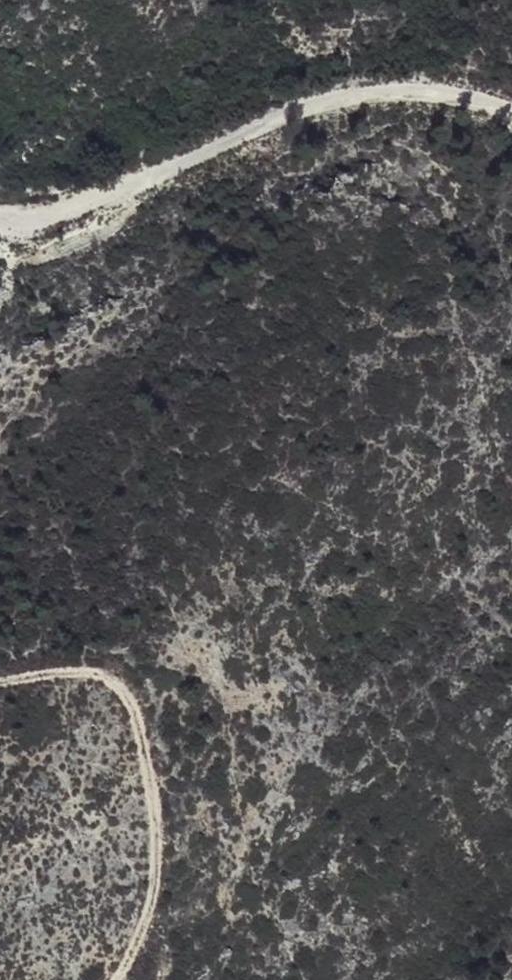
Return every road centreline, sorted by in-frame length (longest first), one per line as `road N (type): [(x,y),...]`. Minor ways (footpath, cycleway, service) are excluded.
road 1 (track): [(511,96),(377,85),(12,232),(0,219)]

